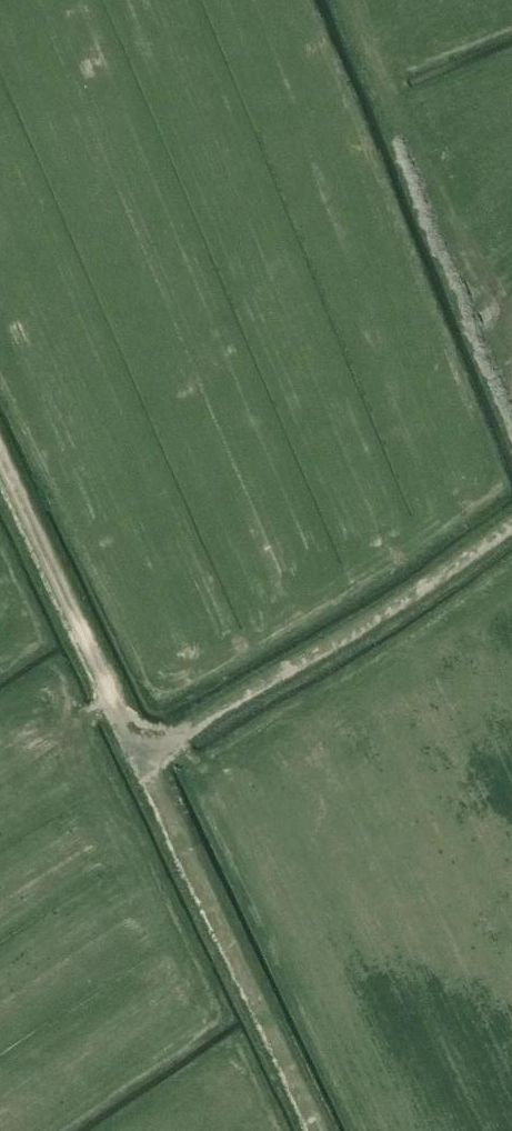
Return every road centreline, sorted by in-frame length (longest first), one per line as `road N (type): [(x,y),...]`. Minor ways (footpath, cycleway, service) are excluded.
road 1 (track): [(320,1130),(0,459)]
road 2 (track): [(511,521),(327,646),(139,749)]

